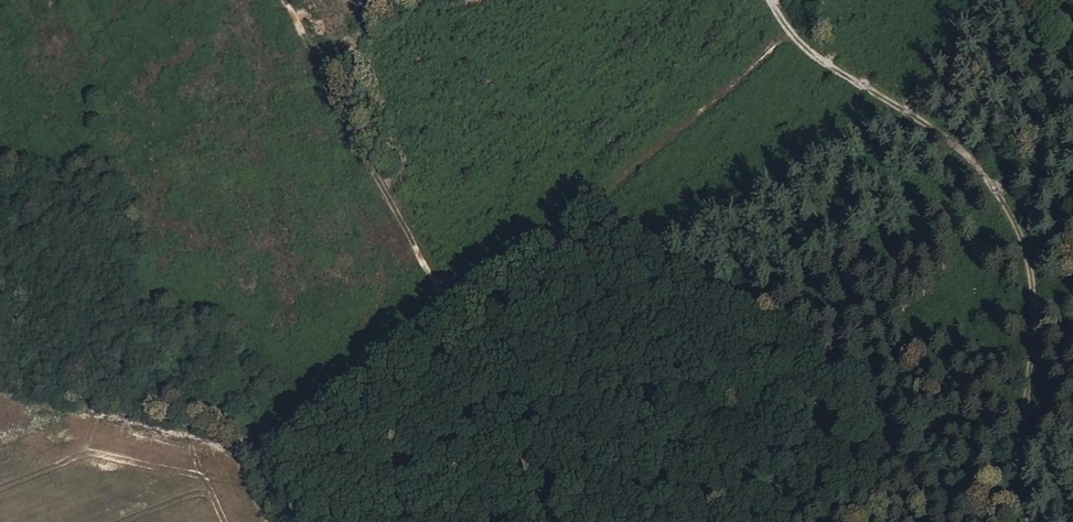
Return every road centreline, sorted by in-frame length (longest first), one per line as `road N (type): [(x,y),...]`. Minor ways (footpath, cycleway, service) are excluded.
road 1 (track): [(261,448),(363,389),(410,340),(439,293),(495,263),(810,27)]
road 2 (track): [(773,0),(845,51),(860,74),(965,126),(1000,162),(1027,211),(1034,279),(1015,337),(1005,461),(1005,499),(1015,521)]
road 3 (track): [(285,0),(438,266),(504,433)]

